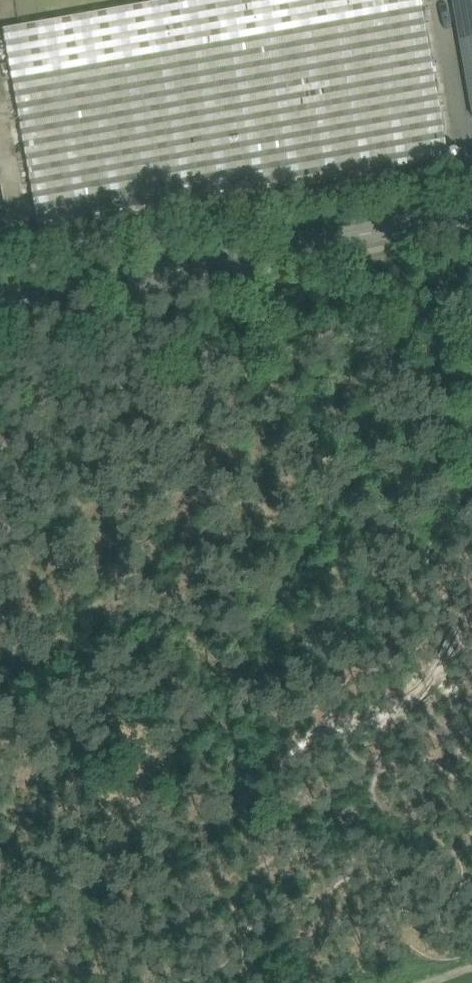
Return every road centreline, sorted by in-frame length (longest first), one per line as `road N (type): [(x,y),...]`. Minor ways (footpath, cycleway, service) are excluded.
road 1 (tertiary): [(471,214),(0,305)]

